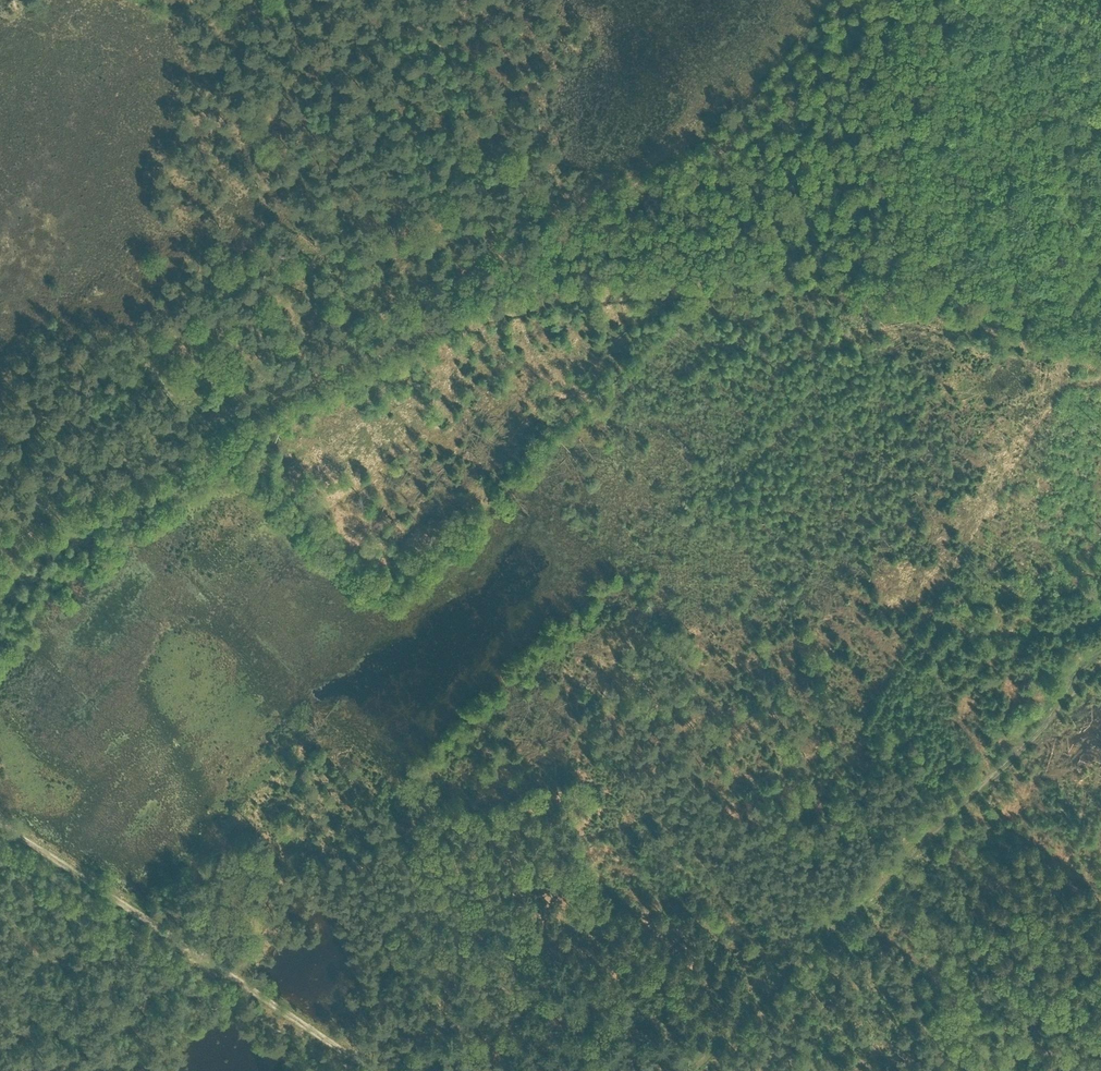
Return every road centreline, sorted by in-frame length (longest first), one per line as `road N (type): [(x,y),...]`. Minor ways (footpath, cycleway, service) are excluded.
road 1 (track): [(0,547),(209,435),(435,333),(573,298),(778,289),(873,305),(1100,364)]
road 2 (track): [(690,1070),(1100,663)]
road 3 (track): [(143,917),(372,1070)]
road 4 (track): [(143,917),(0,822)]
road 5 (track): [(129,1070),(146,990),(134,949),(143,917)]

